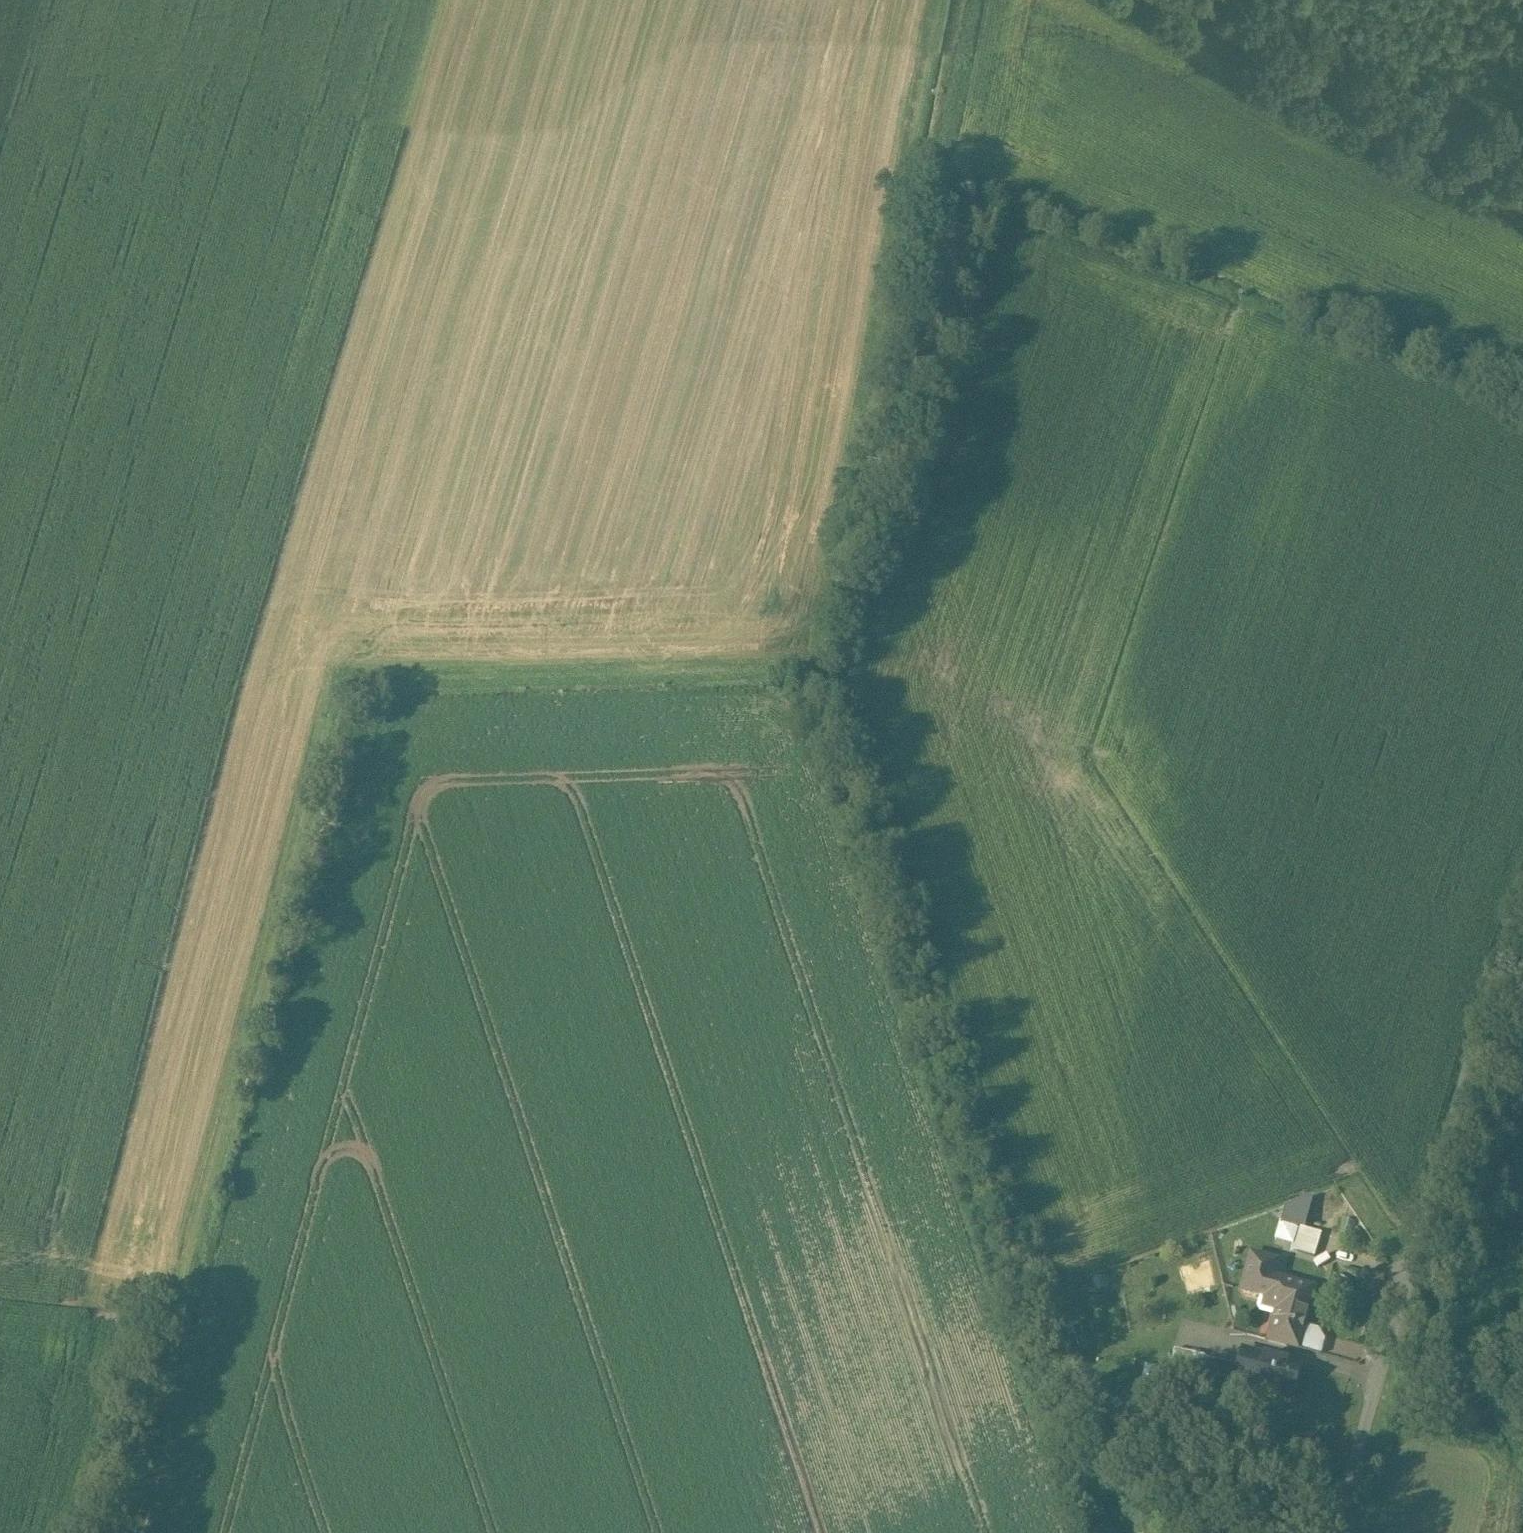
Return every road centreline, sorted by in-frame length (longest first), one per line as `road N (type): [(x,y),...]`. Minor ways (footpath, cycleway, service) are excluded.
road 1 (unclassified): [(1522,885),(1458,1049),(1325,1532)]
road 2 (track): [(1522,181),(1189,0)]

